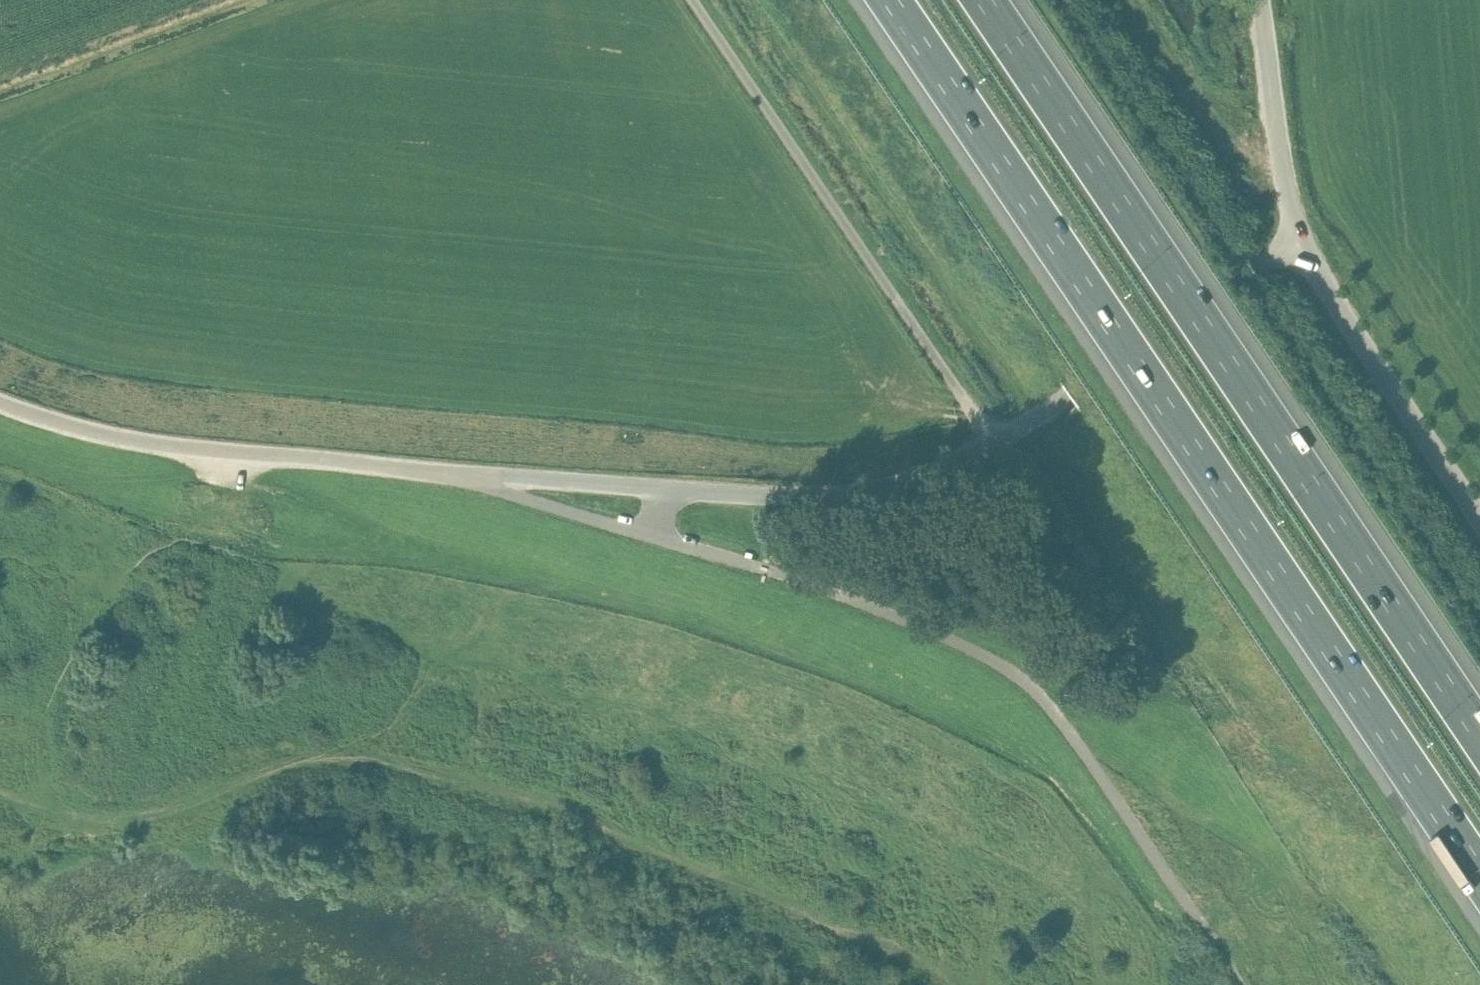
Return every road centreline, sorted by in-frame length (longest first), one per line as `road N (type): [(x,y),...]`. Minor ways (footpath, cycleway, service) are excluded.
road 1 (motorway): [(886,0),(1479,874)]
road 2 (motorway): [(1479,741),(981,0)]
road 3 (unclassified): [(1222,975),(1026,680),(916,622),(655,538)]
road 4 (unclassified): [(989,447),(687,0)]
road 5 (unclassified): [(0,407),(142,446),(500,482)]
road 6 (unclassified): [(989,447),(1298,243)]
road 7 (unclassified): [(664,495),(818,500),(989,447)]
road 8 (tertiary): [(1479,518),(1298,243)]
road 9 (tertiary): [(1298,243),(1260,0)]
road 10 (track): [(0,449),(125,484),(176,476),(209,454)]
road 11 (unclassified): [(655,538),(521,499),(500,482)]
road 12 (unclassified): [(500,482),(588,483),(664,495)]

